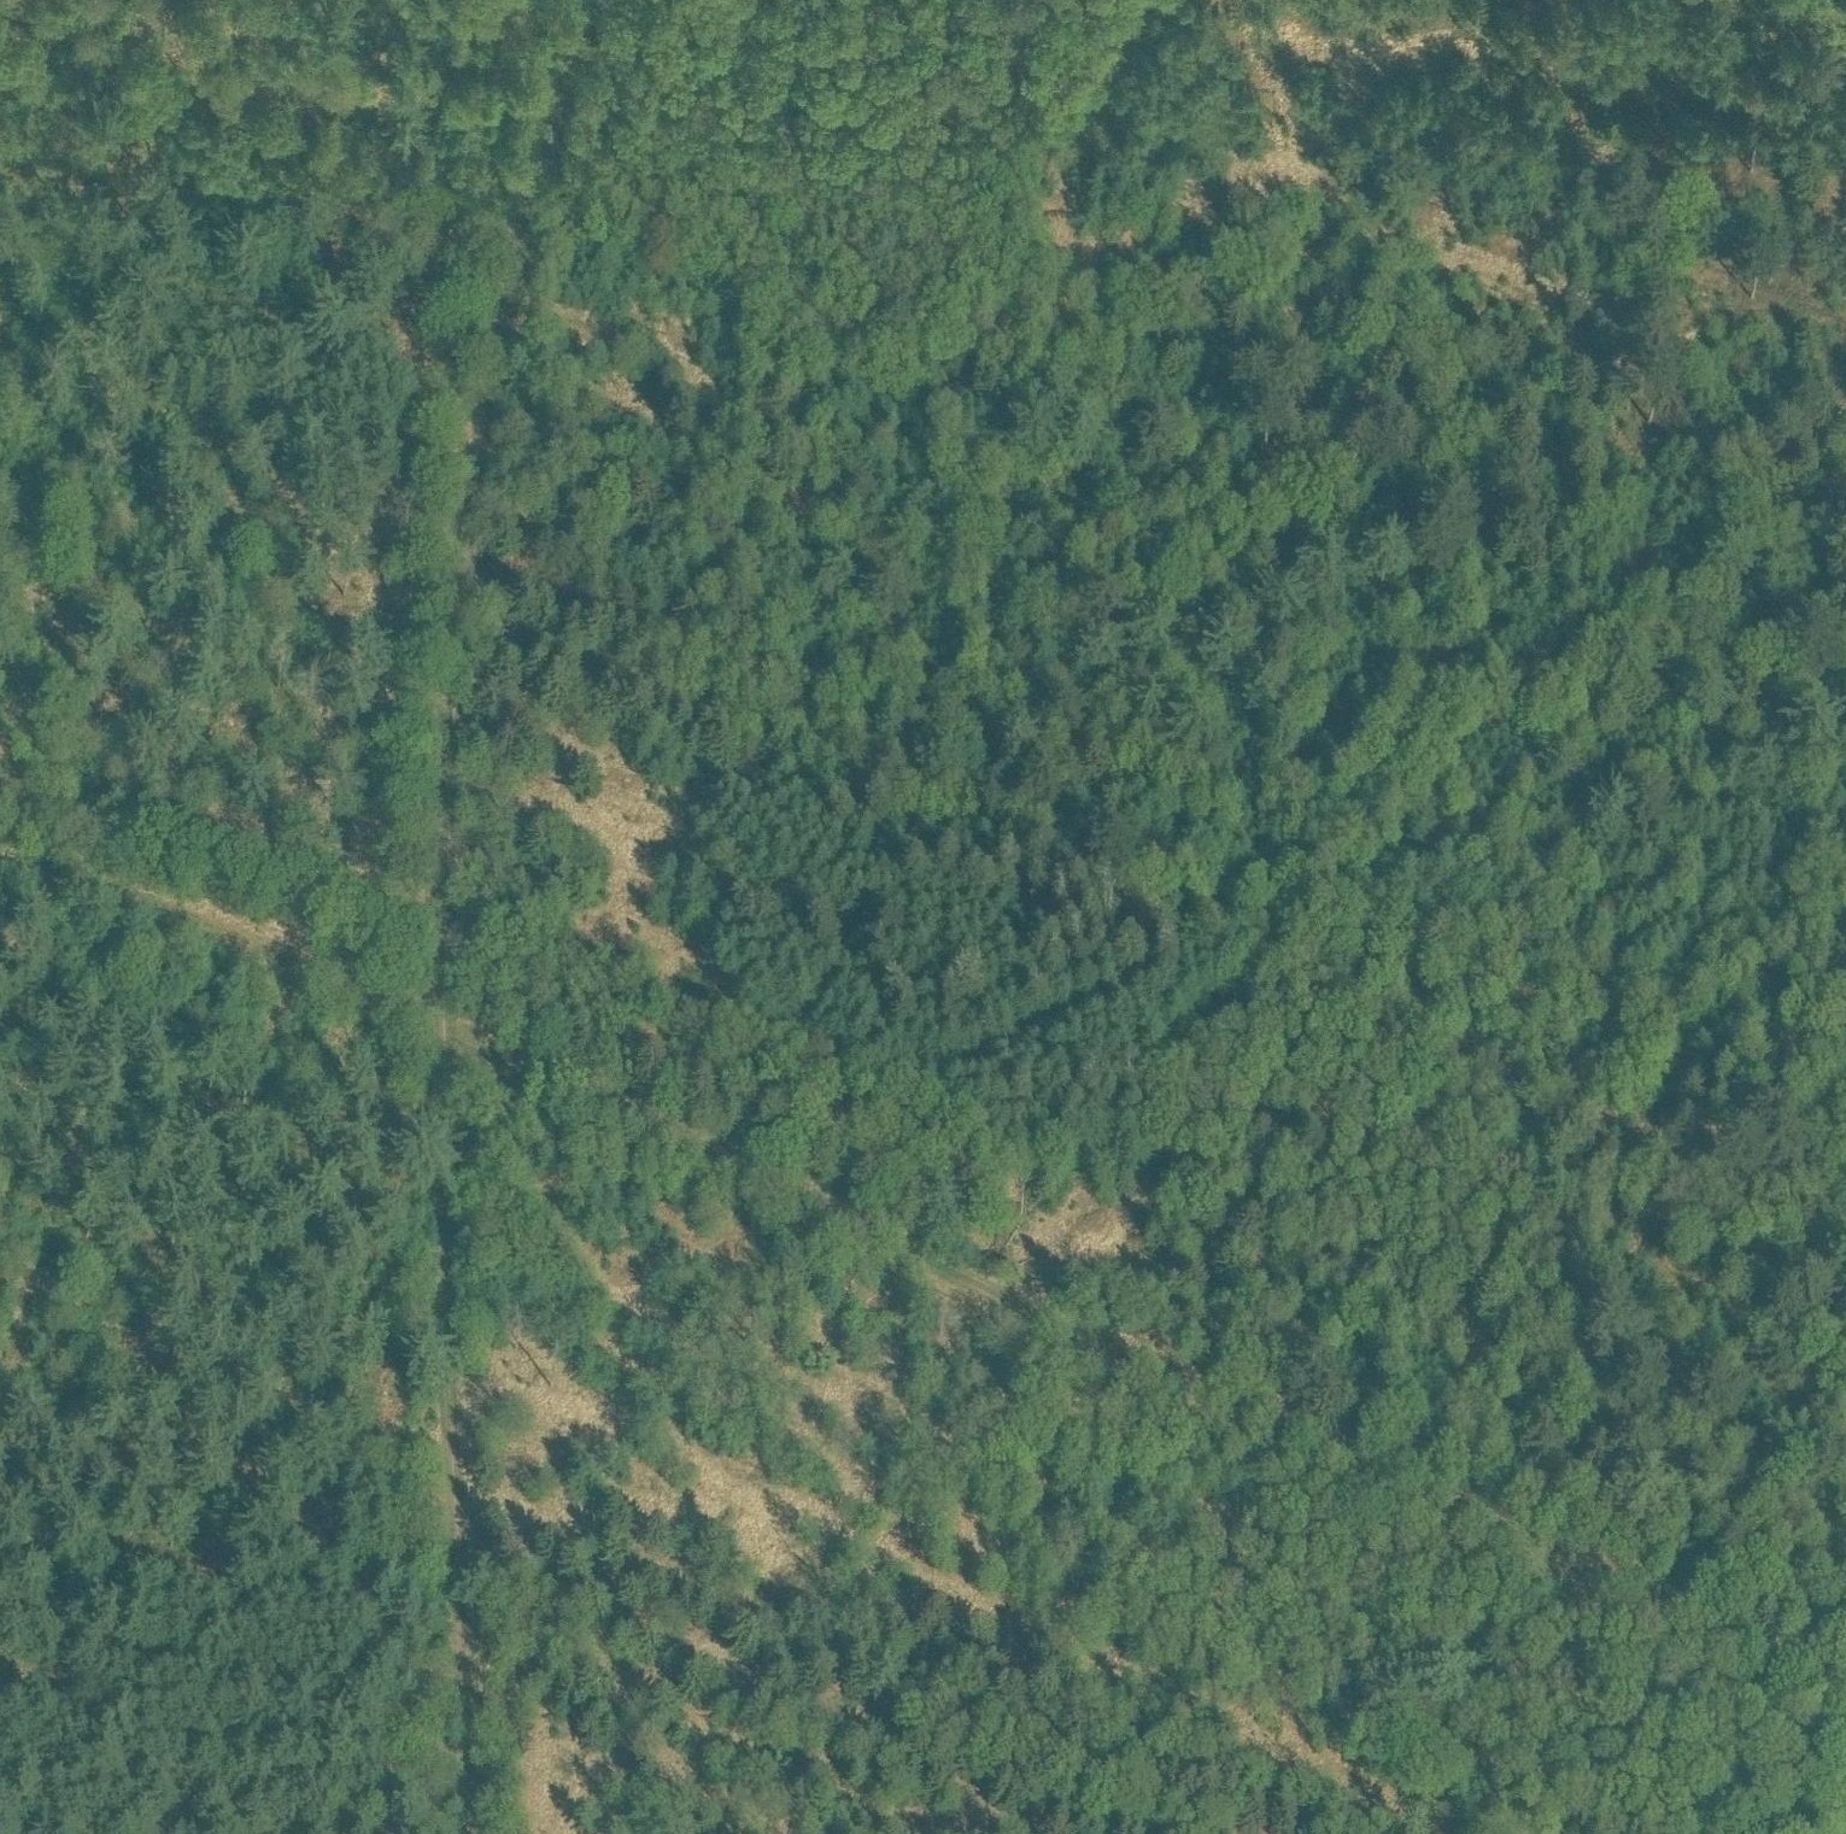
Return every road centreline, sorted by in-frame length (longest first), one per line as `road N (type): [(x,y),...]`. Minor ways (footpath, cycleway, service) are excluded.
road 1 (track): [(1845,1681),(364,983),(201,913),(0,848)]
road 2 (track): [(587,0),(549,92),(510,268),(472,560),(440,1020),(477,1833)]

